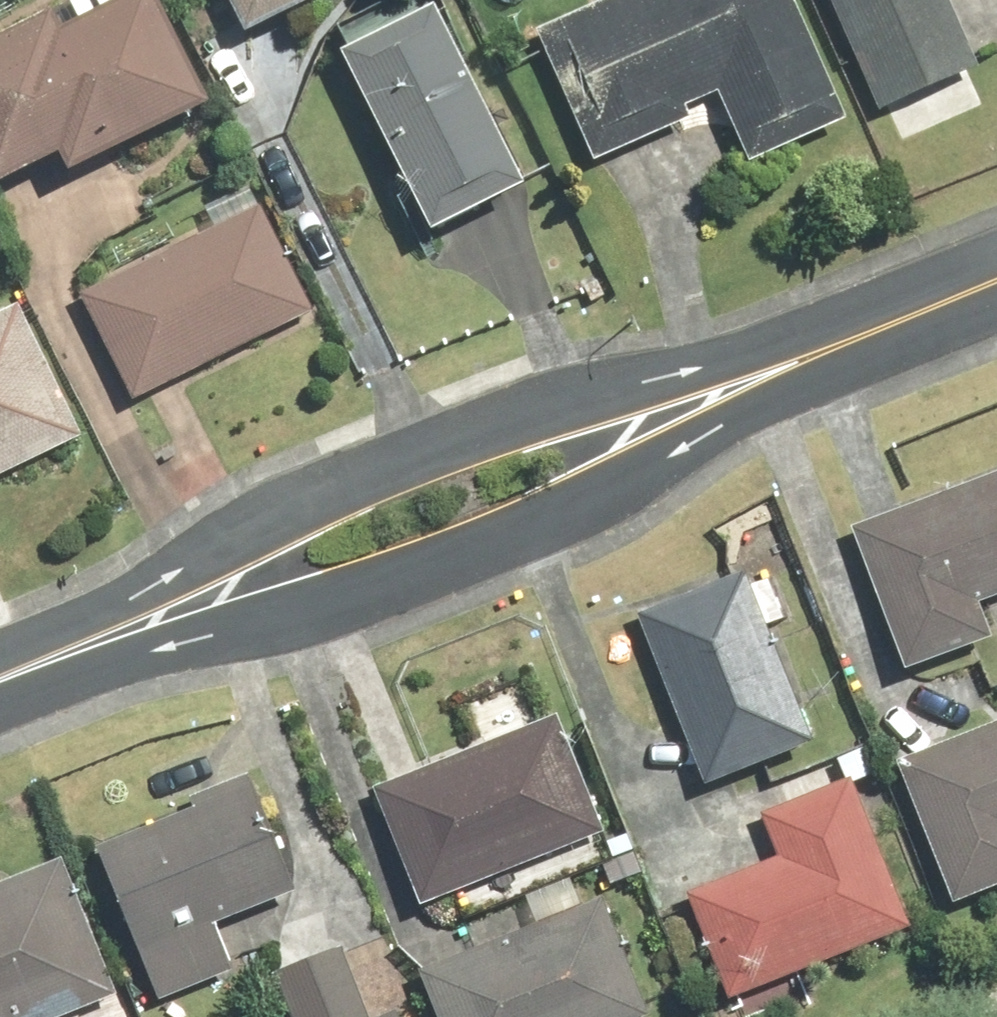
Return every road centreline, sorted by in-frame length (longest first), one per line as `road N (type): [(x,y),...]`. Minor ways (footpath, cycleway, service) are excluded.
road 1 (residential): [(743,388),(576,504),(462,565),(298,626),(0,684)]
road 2 (residential): [(0,673),(193,563),(448,454),(743,388)]
road 3 (residential): [(743,388),(996,283)]

